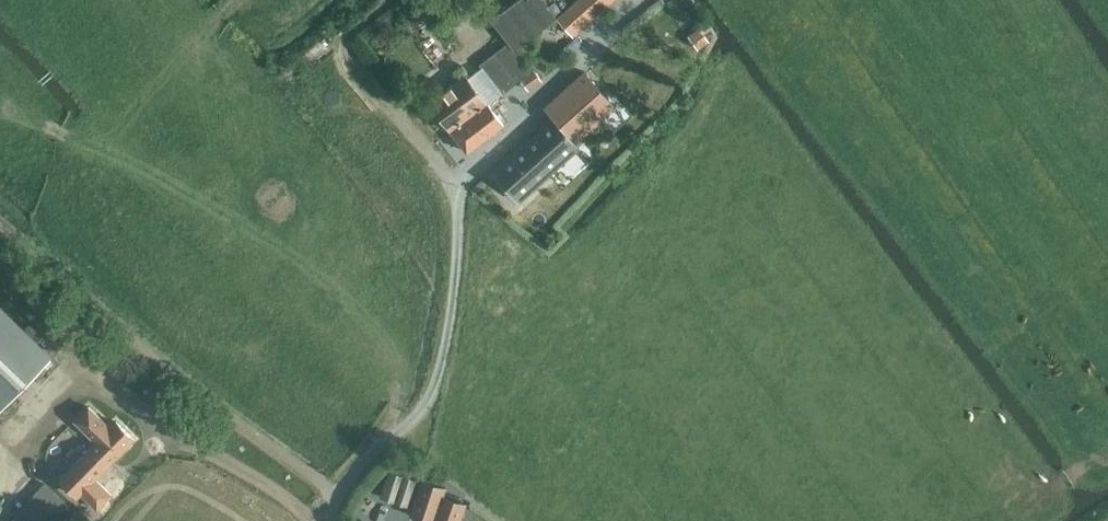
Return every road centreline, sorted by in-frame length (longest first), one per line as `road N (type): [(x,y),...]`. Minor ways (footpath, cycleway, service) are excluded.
road 1 (track): [(1010,0),(1107,139)]
road 2 (track): [(388,0),(345,37),(345,62),(398,116)]

